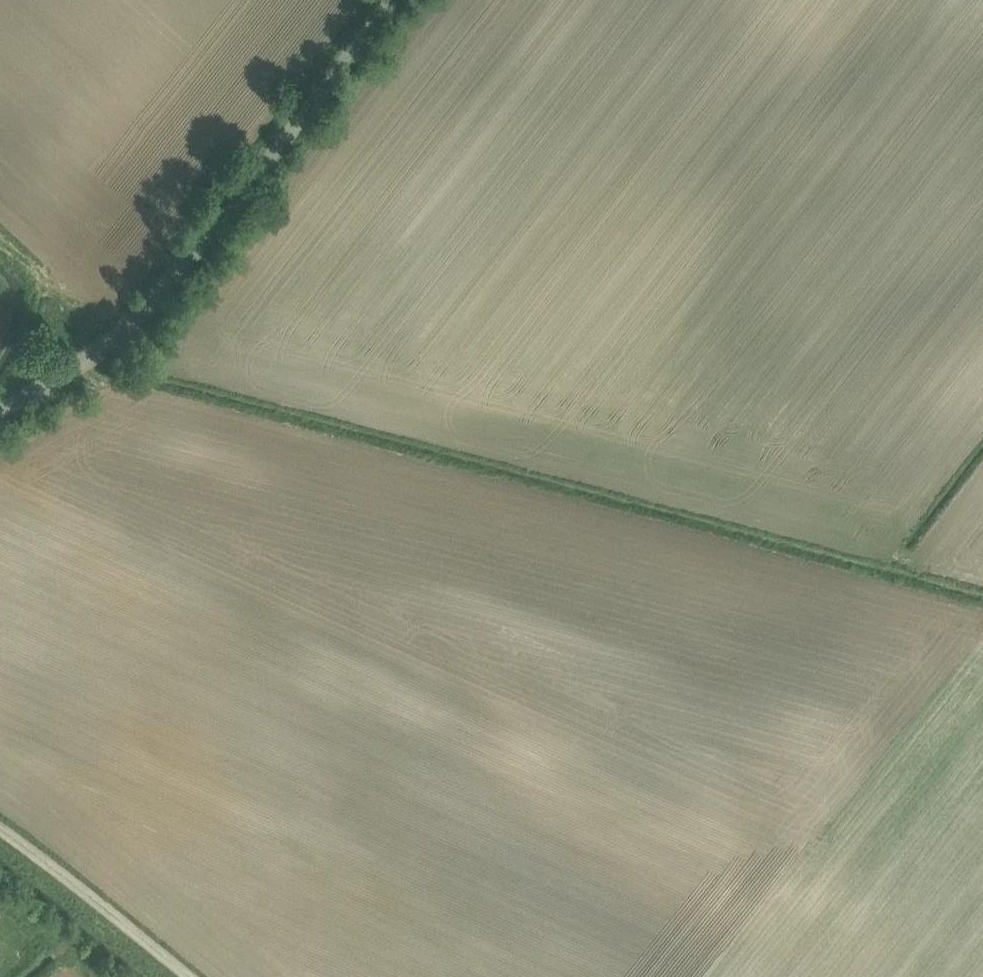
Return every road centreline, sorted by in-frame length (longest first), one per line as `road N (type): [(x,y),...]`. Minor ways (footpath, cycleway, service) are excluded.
road 1 (unclassified): [(0,410),(133,318),(394,0)]
road 2 (track): [(0,831),(190,976)]

